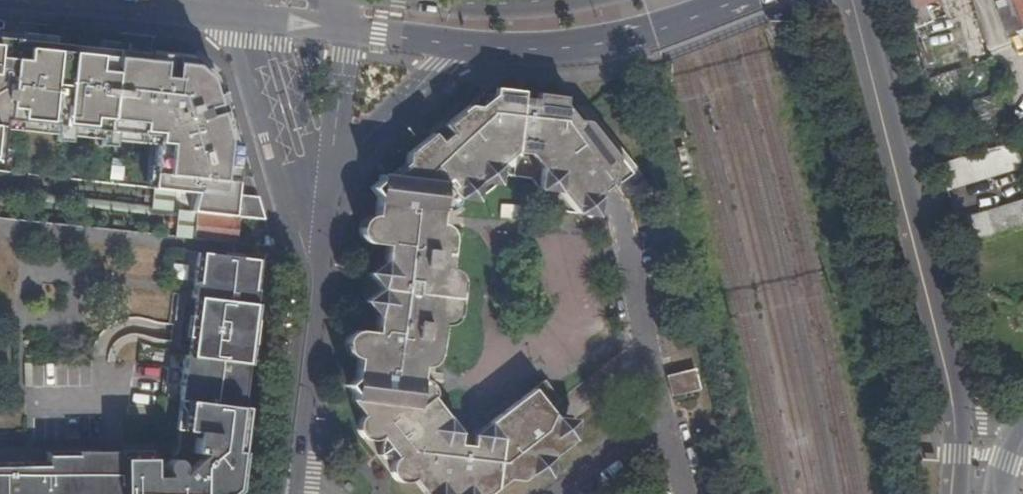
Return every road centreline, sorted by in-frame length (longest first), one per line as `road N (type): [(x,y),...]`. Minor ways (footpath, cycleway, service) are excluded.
road 1 (secondary): [(228,17),(305,286),(281,481)]
road 2 (primary): [(849,0),(953,405)]
road 3 (primary): [(459,46),(586,47),(741,0)]
road 4 (secondary): [(297,483),(327,197)]
road 5 (secondary): [(327,197),(342,166),(459,46)]
road 6 (residential): [(663,418),(622,227)]
road 7 (primary): [(43,0),(228,17)]
road 8 (secondary): [(327,197),(348,31)]
road 9 (primary): [(546,0),(399,0)]
road 10 (residential): [(663,418),(562,493)]
road 11 (primary): [(228,17),(348,31)]

